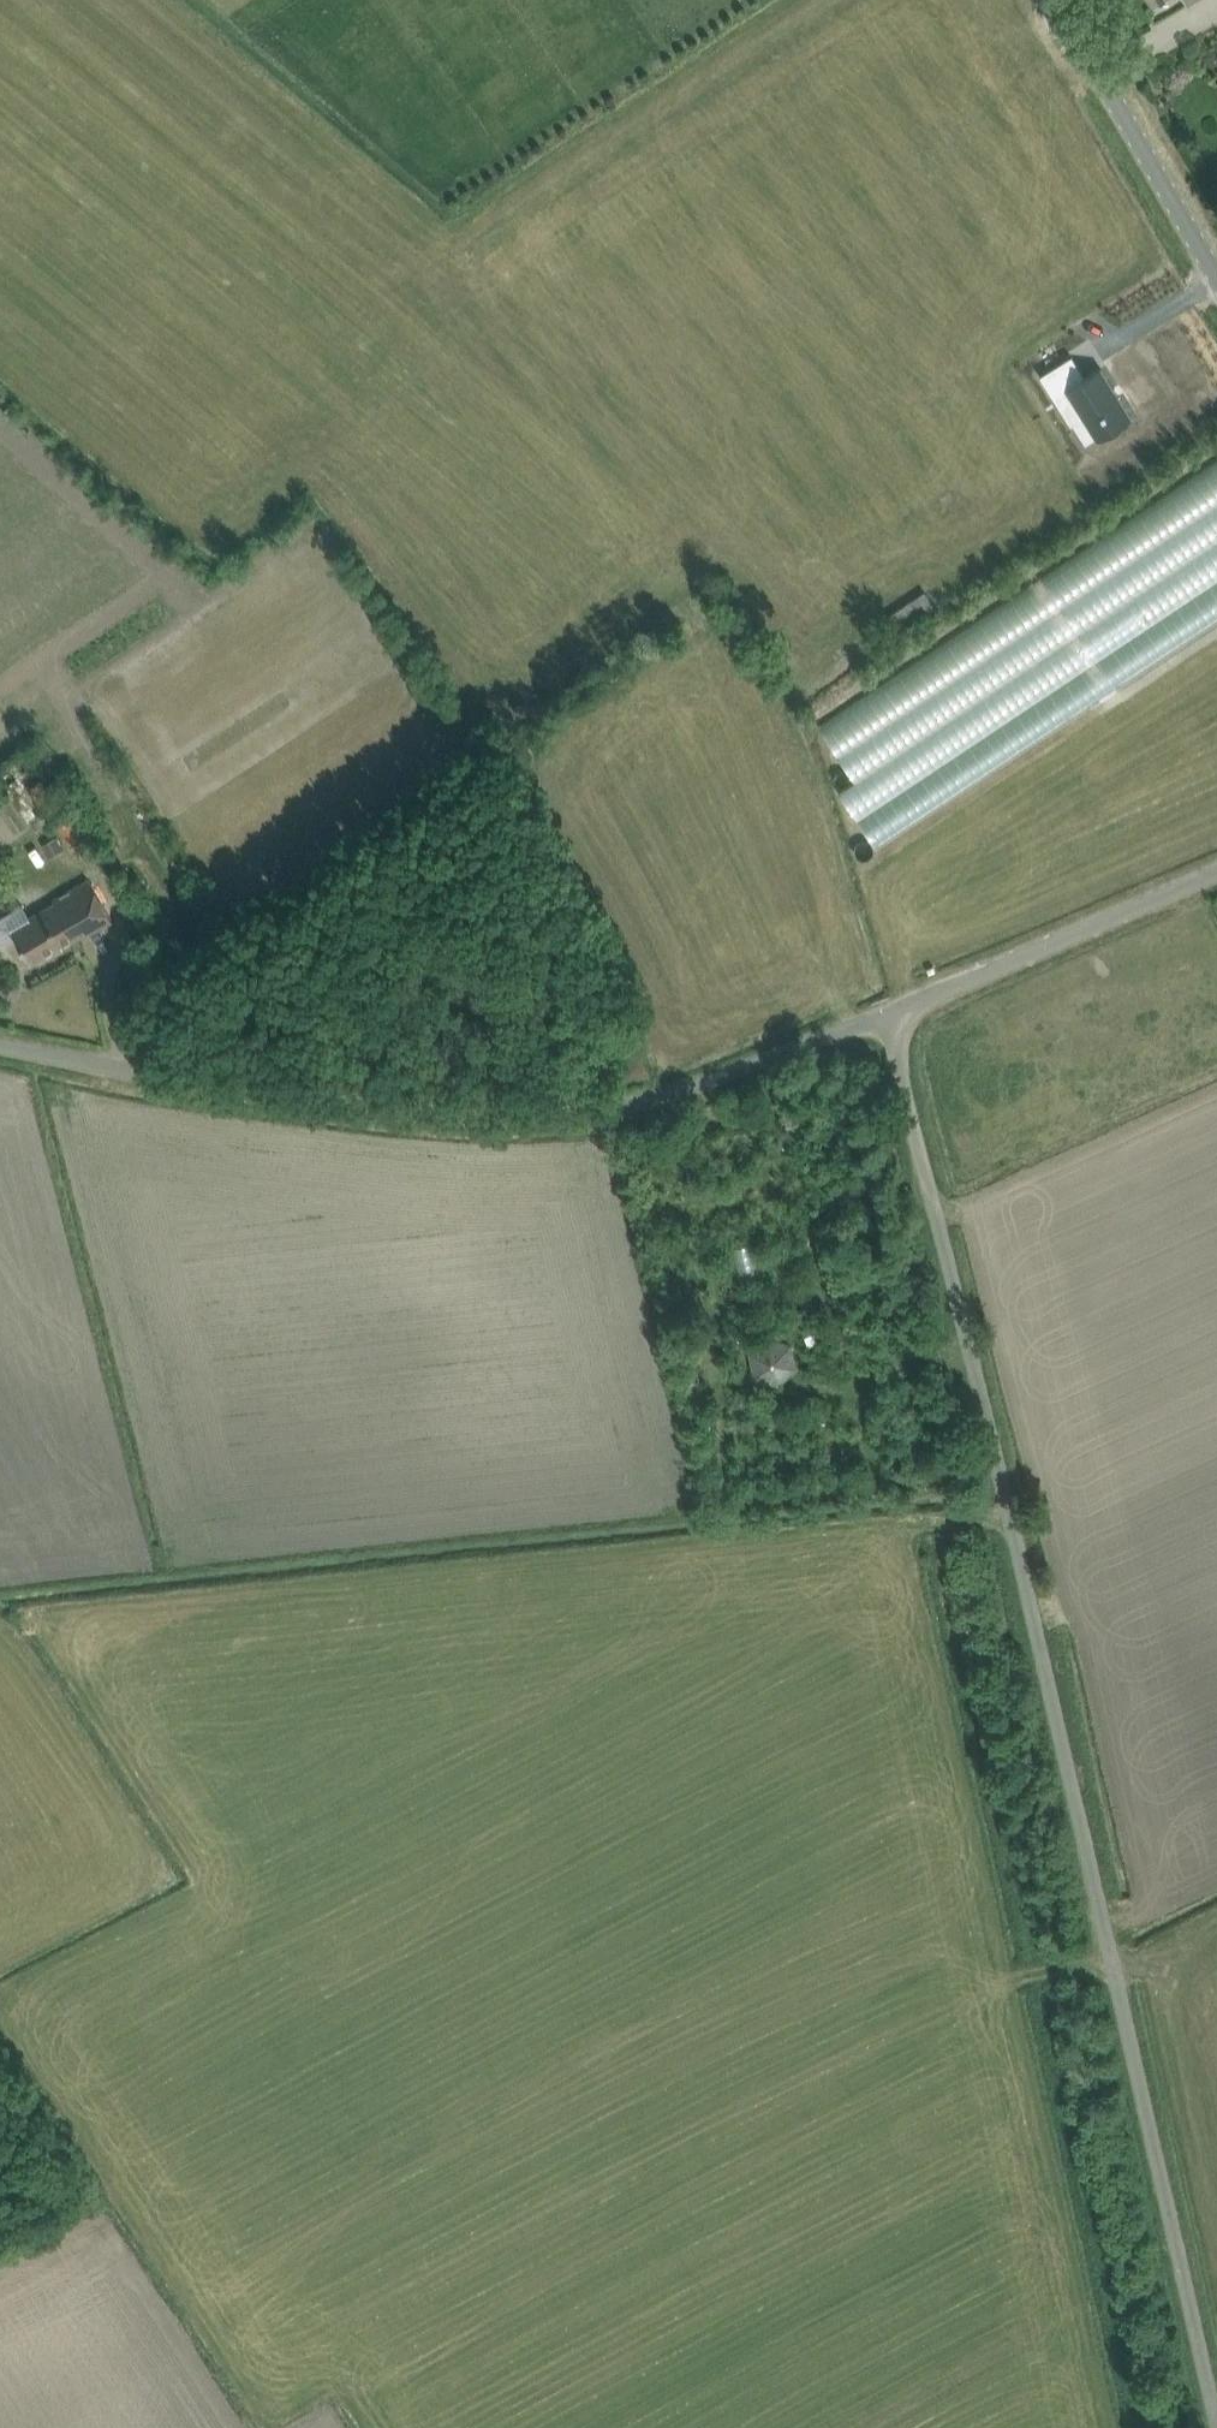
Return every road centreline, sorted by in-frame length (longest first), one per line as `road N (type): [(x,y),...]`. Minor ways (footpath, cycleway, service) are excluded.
road 1 (unclassified): [(1216,2427),(890,1011)]
road 2 (unclassified): [(0,1039),(151,1069),(505,1111),(608,1108),(890,1011)]
road 3 (unclassified): [(890,1011),(1216,871)]
road 4 (tertiary): [(1216,279),(1055,0)]

